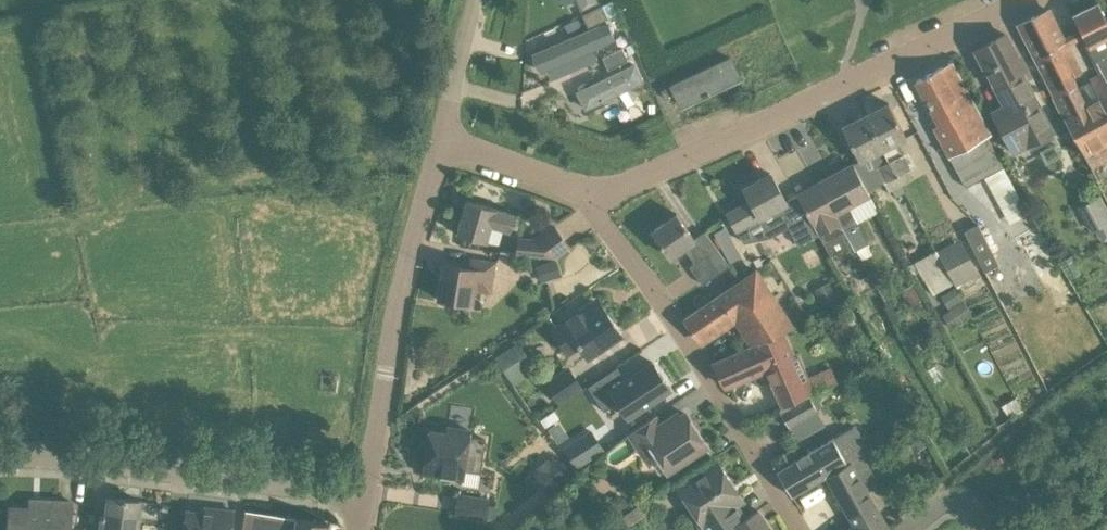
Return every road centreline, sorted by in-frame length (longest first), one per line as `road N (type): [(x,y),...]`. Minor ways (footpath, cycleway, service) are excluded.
road 1 (residential): [(1031,0),(675,165),(592,191)]
road 2 (residential): [(793,529),(594,209),(592,191)]
road 3 (residential): [(367,493),(231,466),(0,460)]
road 4 (residential): [(441,142),(403,276),(367,493)]
road 5 (residential): [(592,191),(441,142)]
road 6 (residential): [(476,0),(441,142)]

